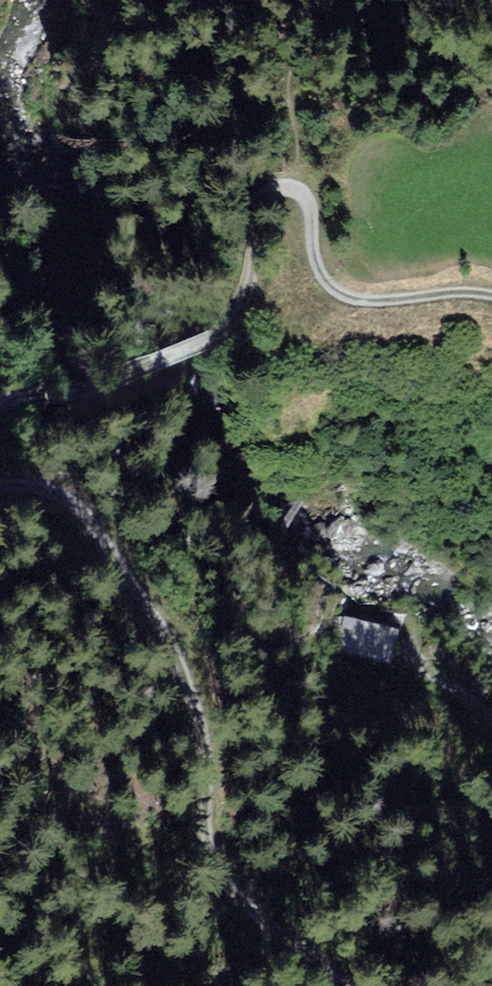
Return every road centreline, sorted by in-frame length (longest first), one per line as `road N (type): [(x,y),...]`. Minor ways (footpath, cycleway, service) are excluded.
road 1 (track): [(340,985),(274,932),(211,853),(186,685),(150,596),(52,491),(0,488)]
road 2 (track): [(0,418),(210,343),(237,321),(272,206),(305,178)]
road 3 (track): [(305,178),(317,205),(319,291),(354,307),(456,294),(491,303)]

